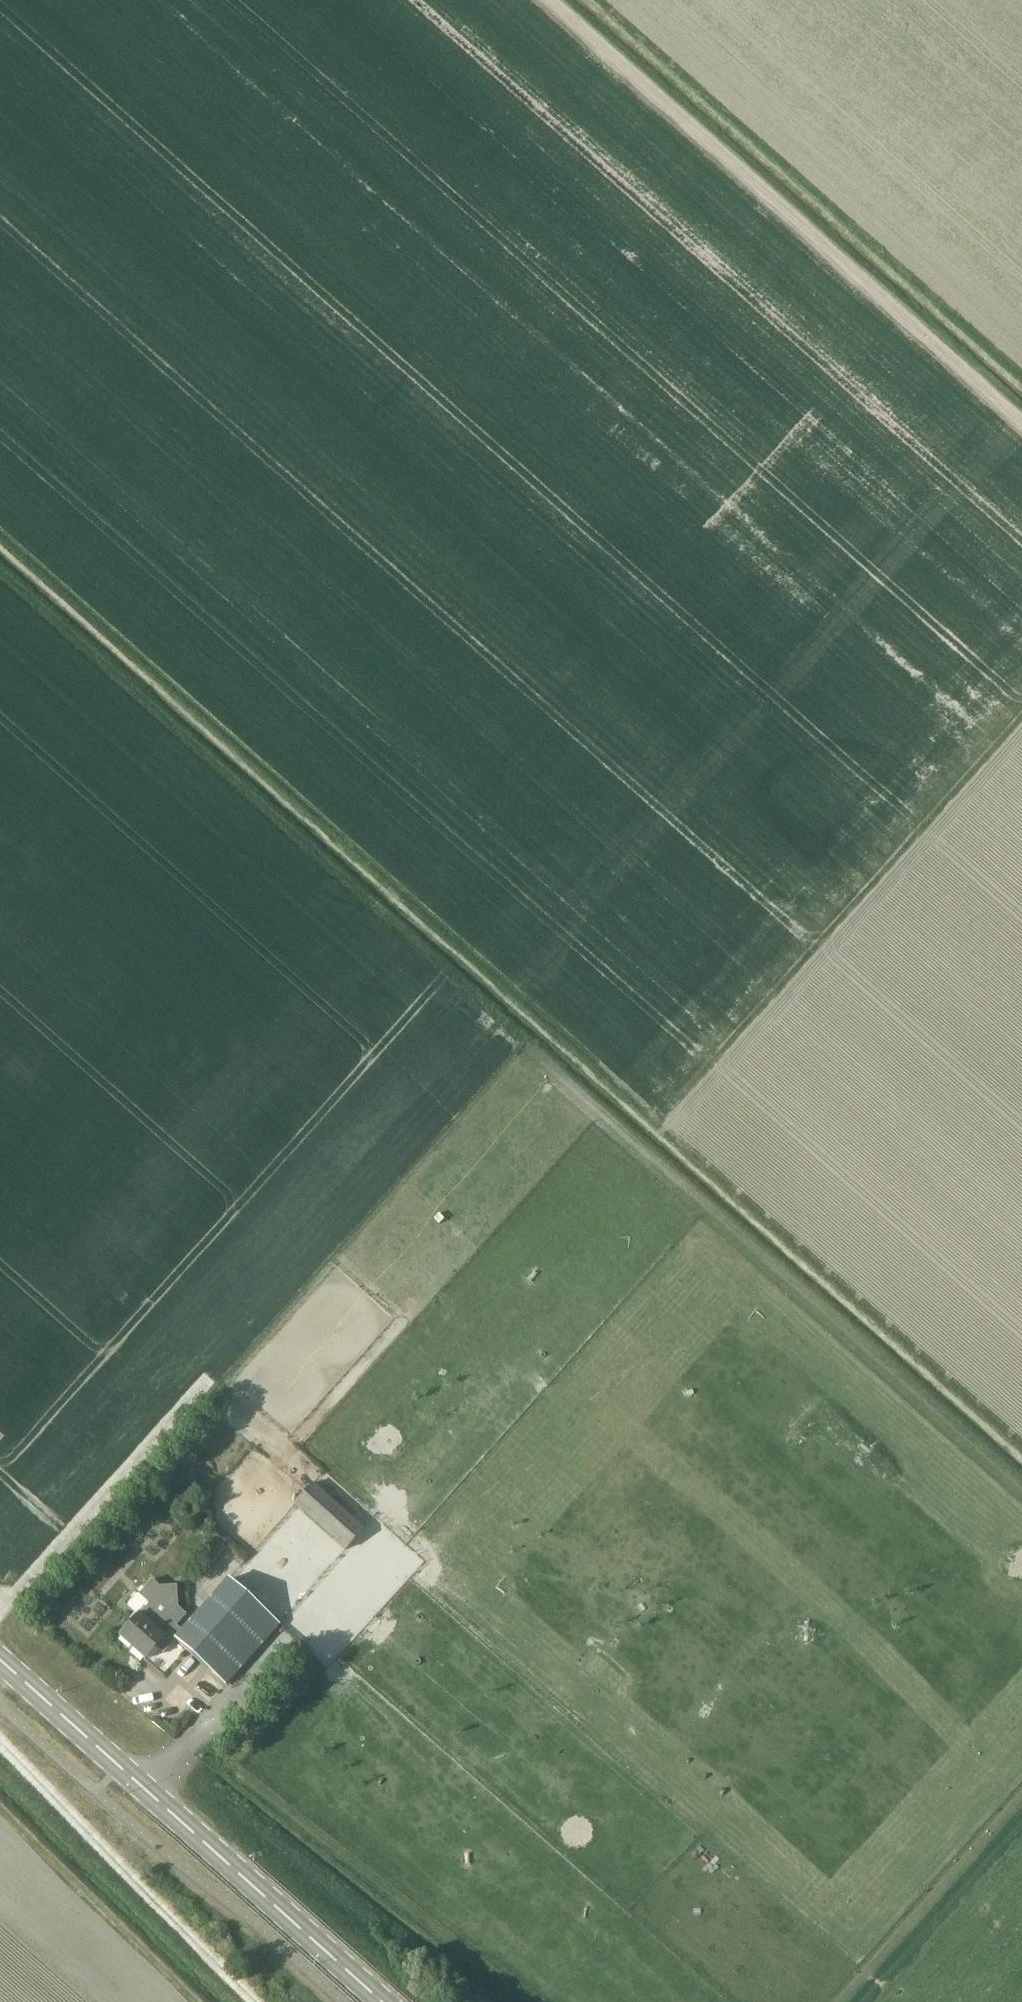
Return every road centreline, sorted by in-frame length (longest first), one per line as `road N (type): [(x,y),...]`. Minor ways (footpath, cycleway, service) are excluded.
road 1 (track): [(548,0),(1021,421)]
road 2 (secondary): [(384,2001),(0,1657)]
road 3 (track): [(0,1725),(153,1901),(256,2001)]

